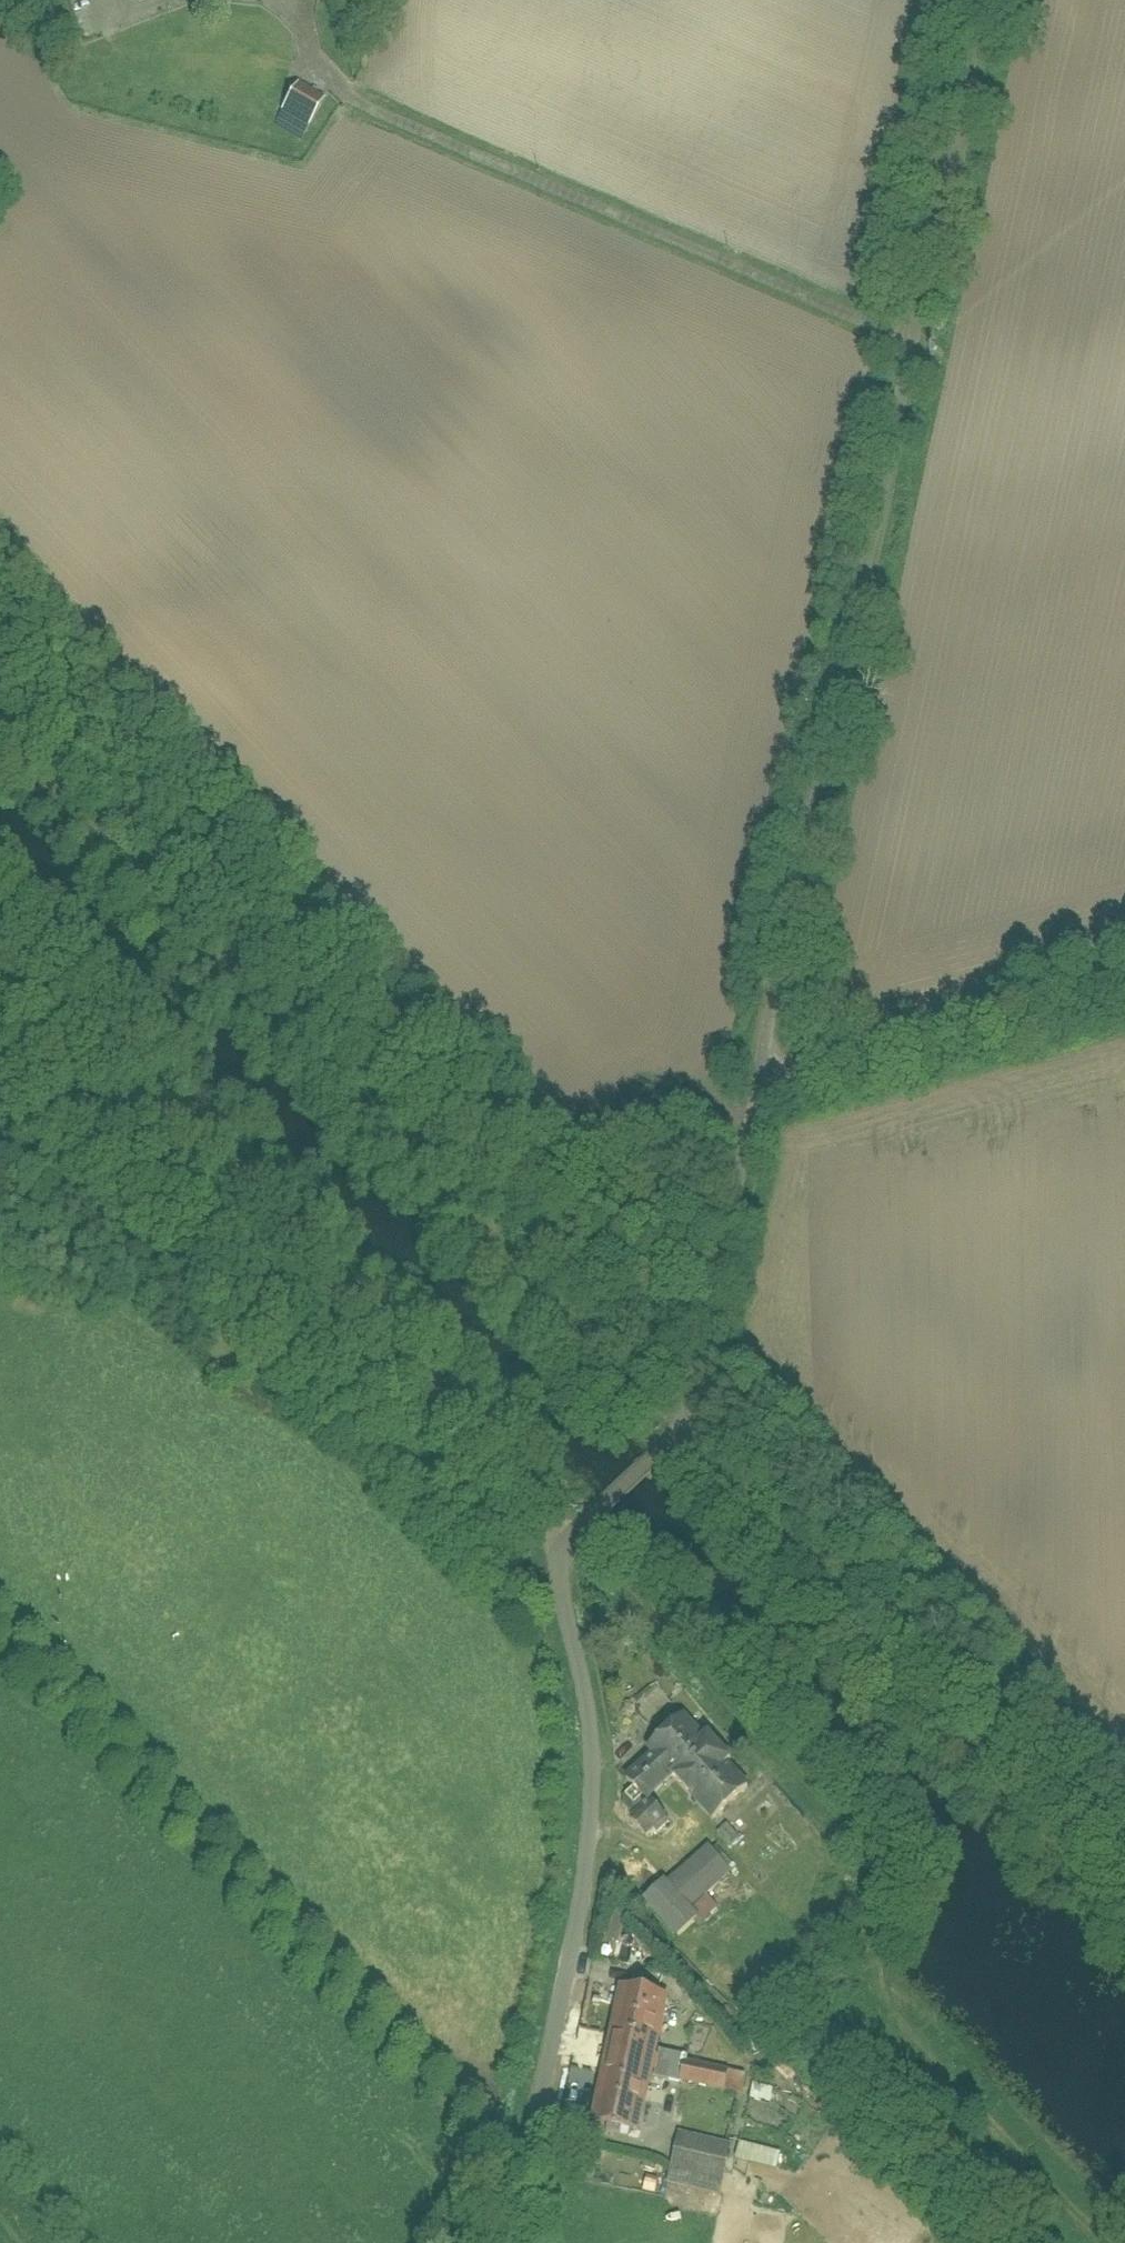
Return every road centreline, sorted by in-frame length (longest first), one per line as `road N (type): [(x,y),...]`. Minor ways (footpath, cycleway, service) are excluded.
road 1 (unclassified): [(987,0),(759,1078)]
road 2 (track): [(1110,2242),(951,2102),(888,2021),(880,1976),(887,1927),(870,1866),(691,1695),(566,1546)]
road 3 (unclassified): [(0,967),(566,1546)]
road 4 (unclassified): [(510,2242),(591,1838),(590,1724),(558,1580),(566,1546)]
road 5 (unclassified): [(678,1439),(1124,1905)]
road 6 (unclassified): [(759,1078),(794,1083),(1124,998)]
road 7 (unclassified): [(678,1439),(738,1202)]
road 8 (unclassified): [(566,1546),(678,1439)]
road 9 (unclassified): [(759,1078),(738,1202)]

